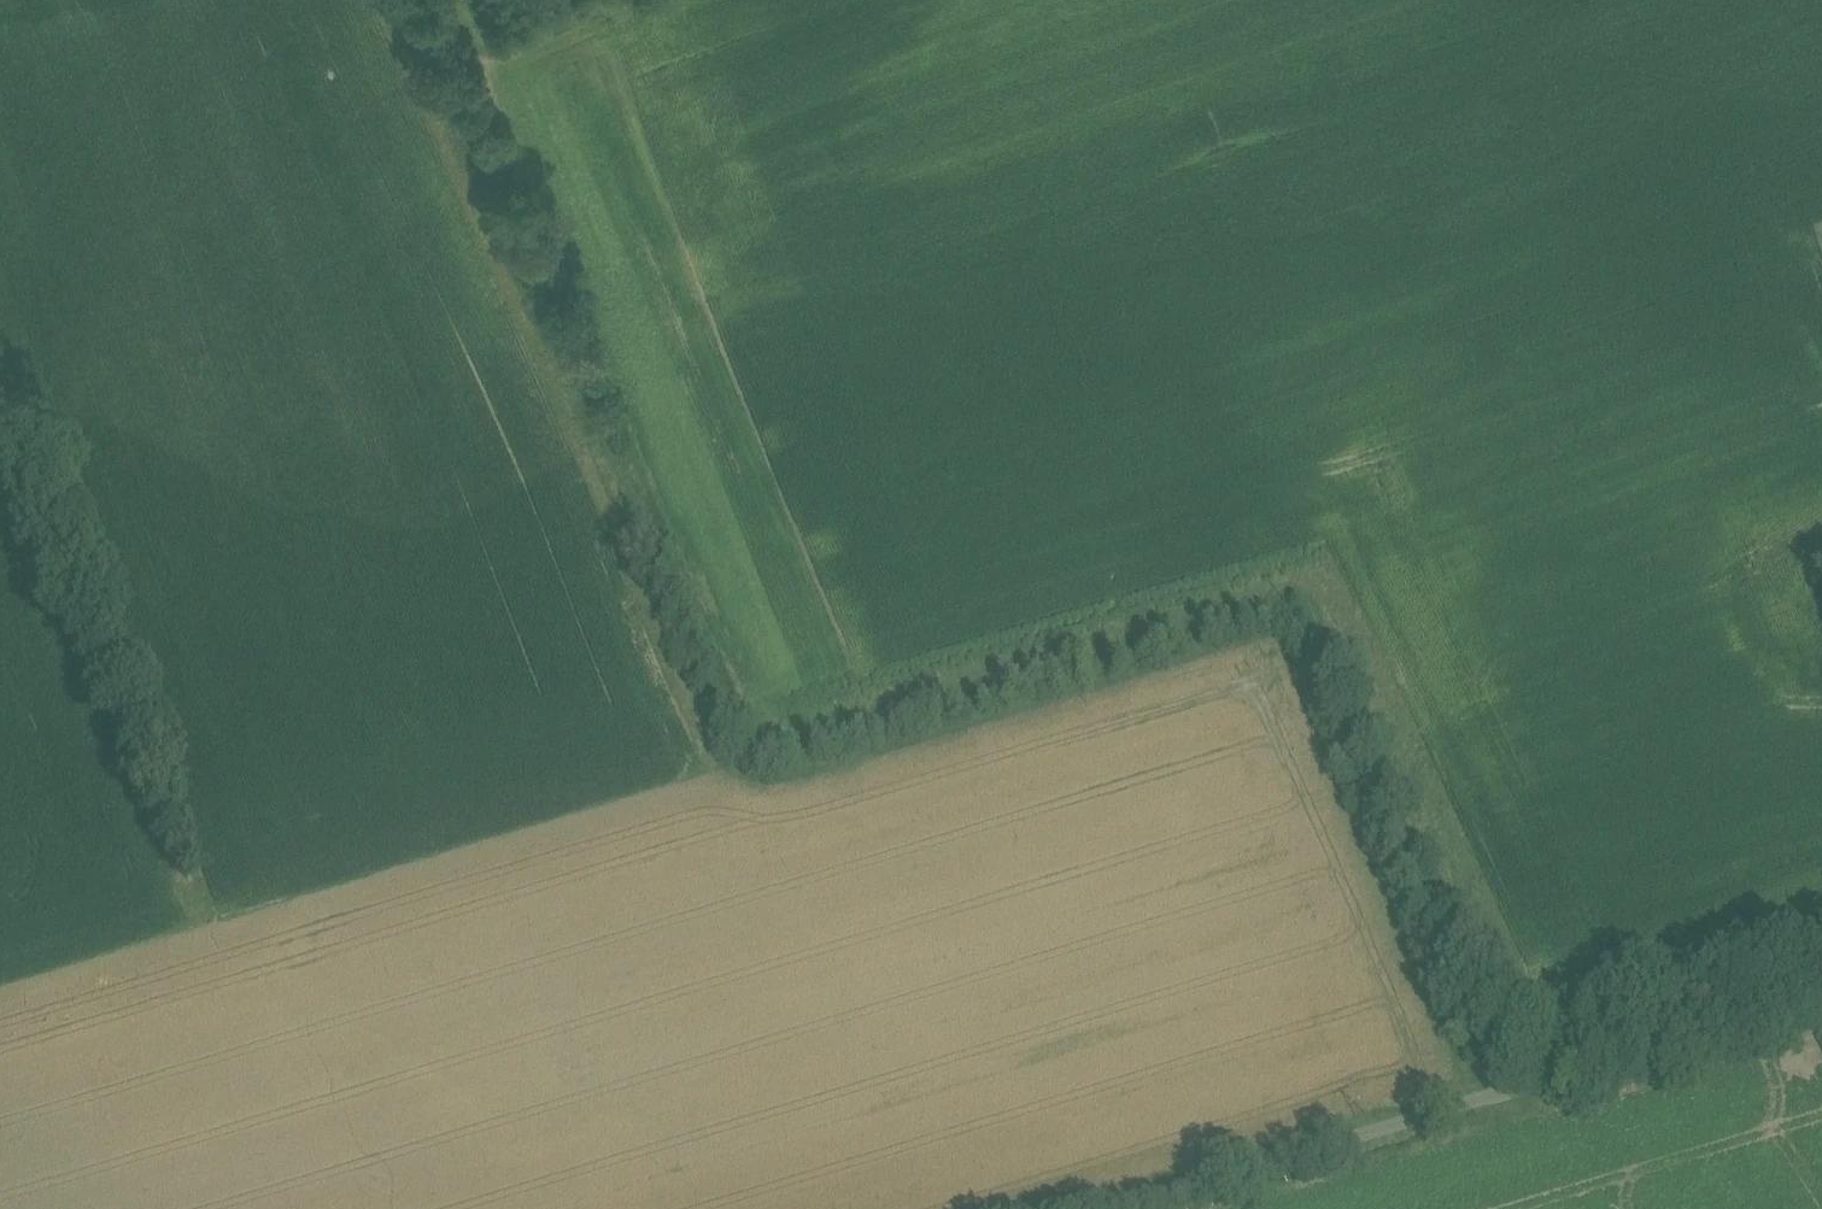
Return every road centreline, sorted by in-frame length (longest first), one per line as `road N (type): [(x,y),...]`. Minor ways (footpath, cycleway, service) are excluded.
road 1 (unclassified): [(1130,1208),(1821,1001)]

